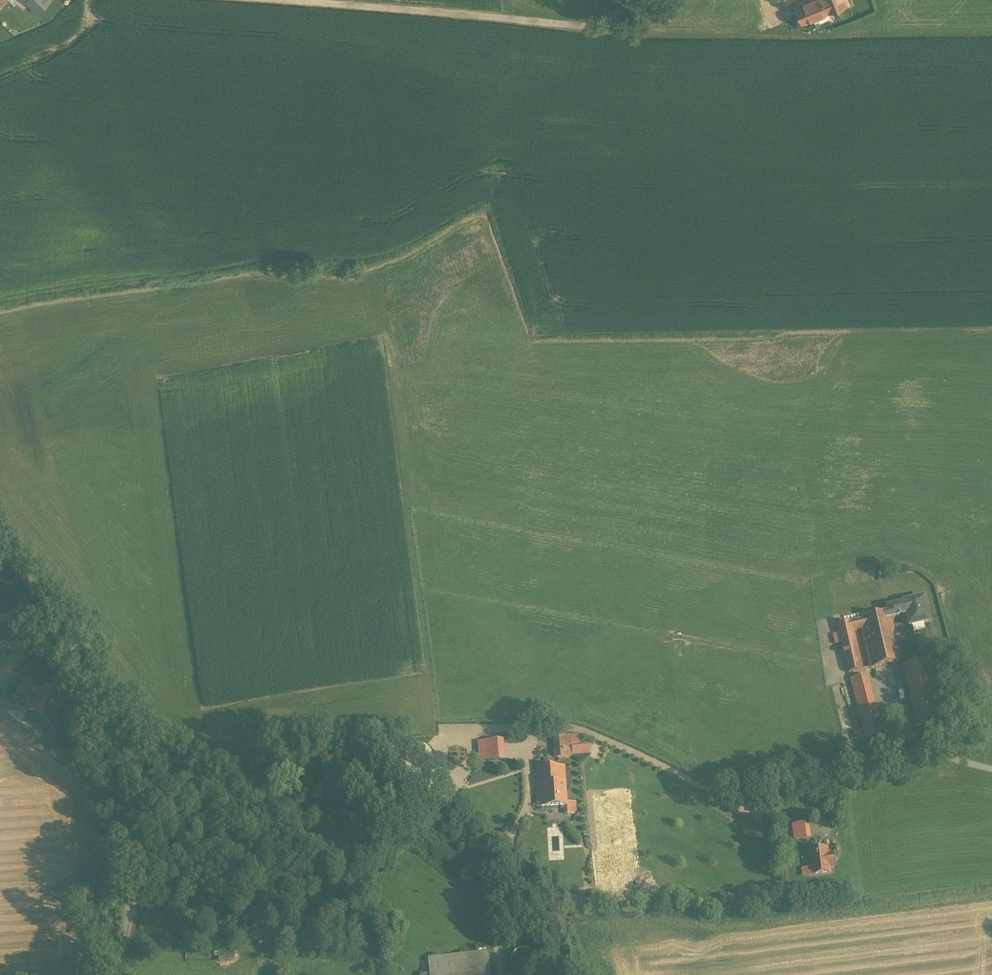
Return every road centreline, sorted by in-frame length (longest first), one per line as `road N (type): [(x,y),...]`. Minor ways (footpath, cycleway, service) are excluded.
road 1 (unclassified): [(104,974),(121,948),(130,904),(100,697),(0,576)]
road 2 (track): [(274,0),(582,25),(633,0)]
road 3 (track): [(113,787),(215,803),(365,880)]

